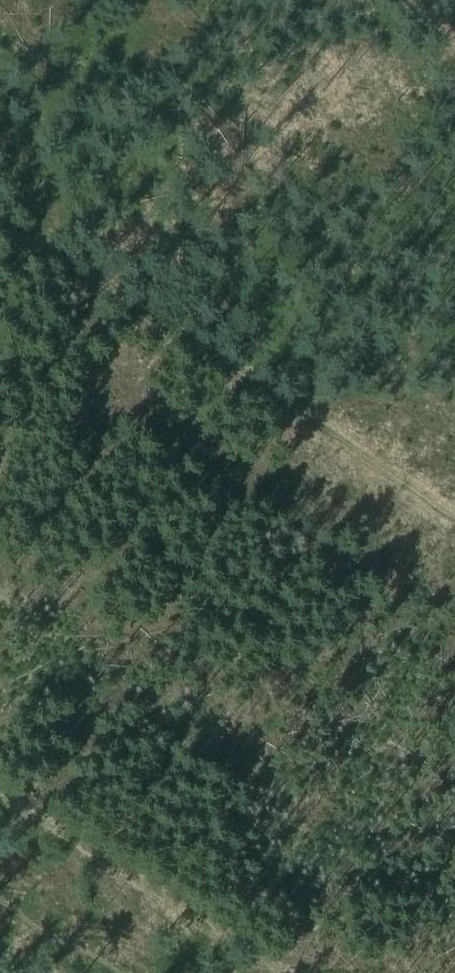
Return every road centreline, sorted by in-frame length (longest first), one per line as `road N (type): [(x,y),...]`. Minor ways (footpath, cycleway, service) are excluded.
road 1 (track): [(454,513),(0,212)]

